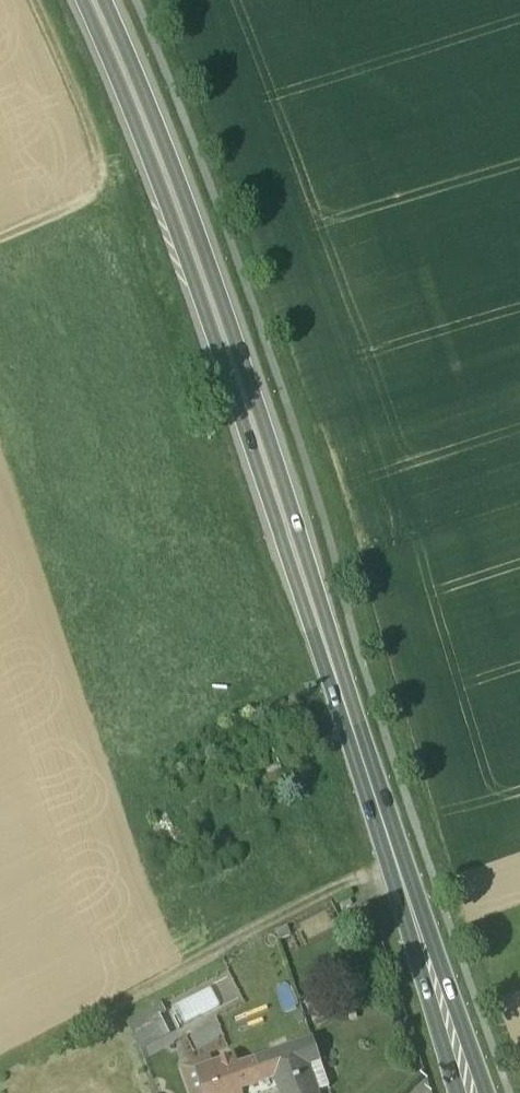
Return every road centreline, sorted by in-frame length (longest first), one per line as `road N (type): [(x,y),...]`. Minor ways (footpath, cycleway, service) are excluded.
road 1 (primary): [(472,1092),(207,266),(100,0)]
road 2 (track): [(0,1062),(400,861)]
road 3 (track): [(0,241),(78,206),(96,179),(34,0)]

